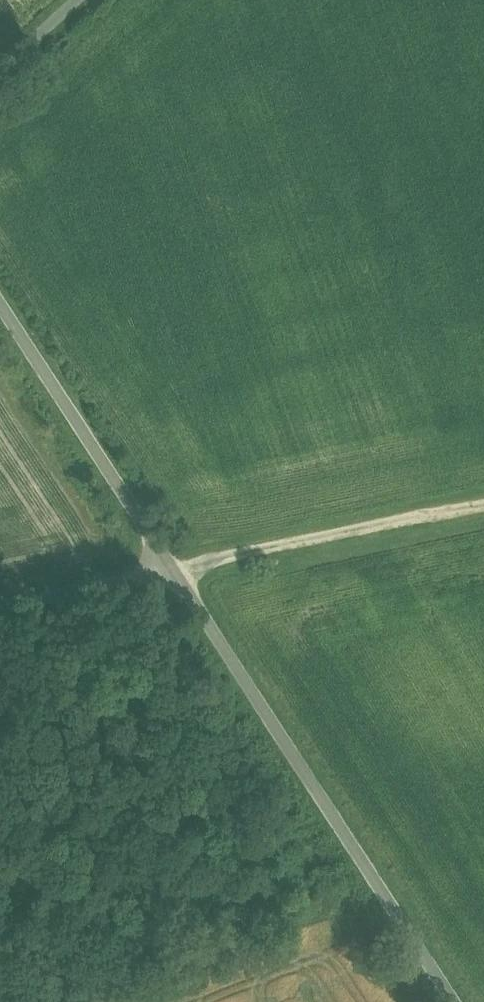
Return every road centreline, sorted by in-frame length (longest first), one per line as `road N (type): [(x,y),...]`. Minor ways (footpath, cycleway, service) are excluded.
road 1 (unclassified): [(168,572),(450,1001)]
road 2 (track): [(168,572),(483,506)]
road 3 (unclassified): [(0,311),(168,572)]
road 4 (unclassified): [(0,609),(168,572)]

